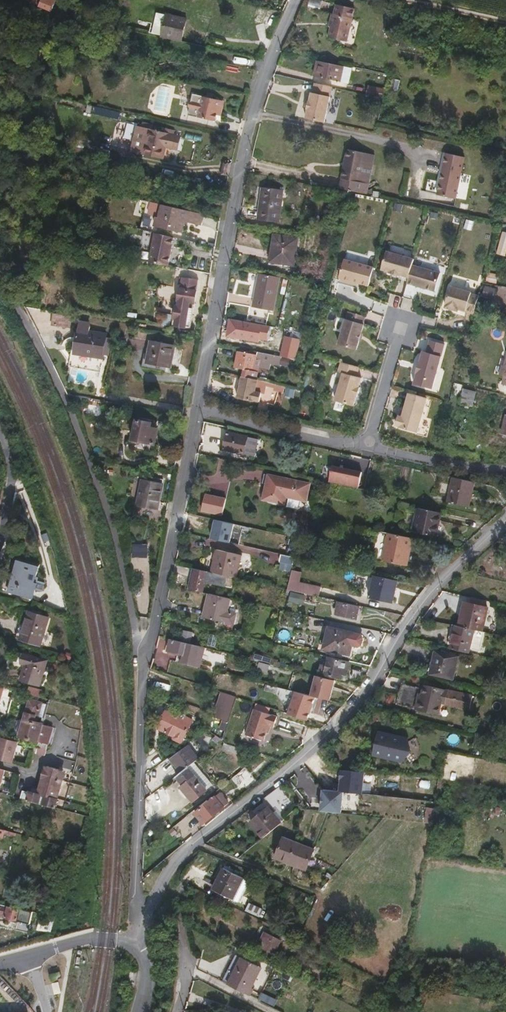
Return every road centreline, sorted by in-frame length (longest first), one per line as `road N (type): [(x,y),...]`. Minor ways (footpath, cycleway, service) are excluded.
road 1 (residential): [(133,938),(142,682),(194,409)]
road 2 (unclassified): [(505,516),(410,616),(357,707),(173,860),(155,889)]
road 3 (residential): [(194,409),(238,166),(264,71),(296,0)]
road 4 (track): [(148,652),(62,390),(0,269)]
road 5 (track): [(0,207),(11,141),(61,0)]
road 6 (residential): [(370,447),(194,409)]
road 7 (residential): [(505,476),(370,447)]
road 8 (residential): [(370,447),(398,328)]

